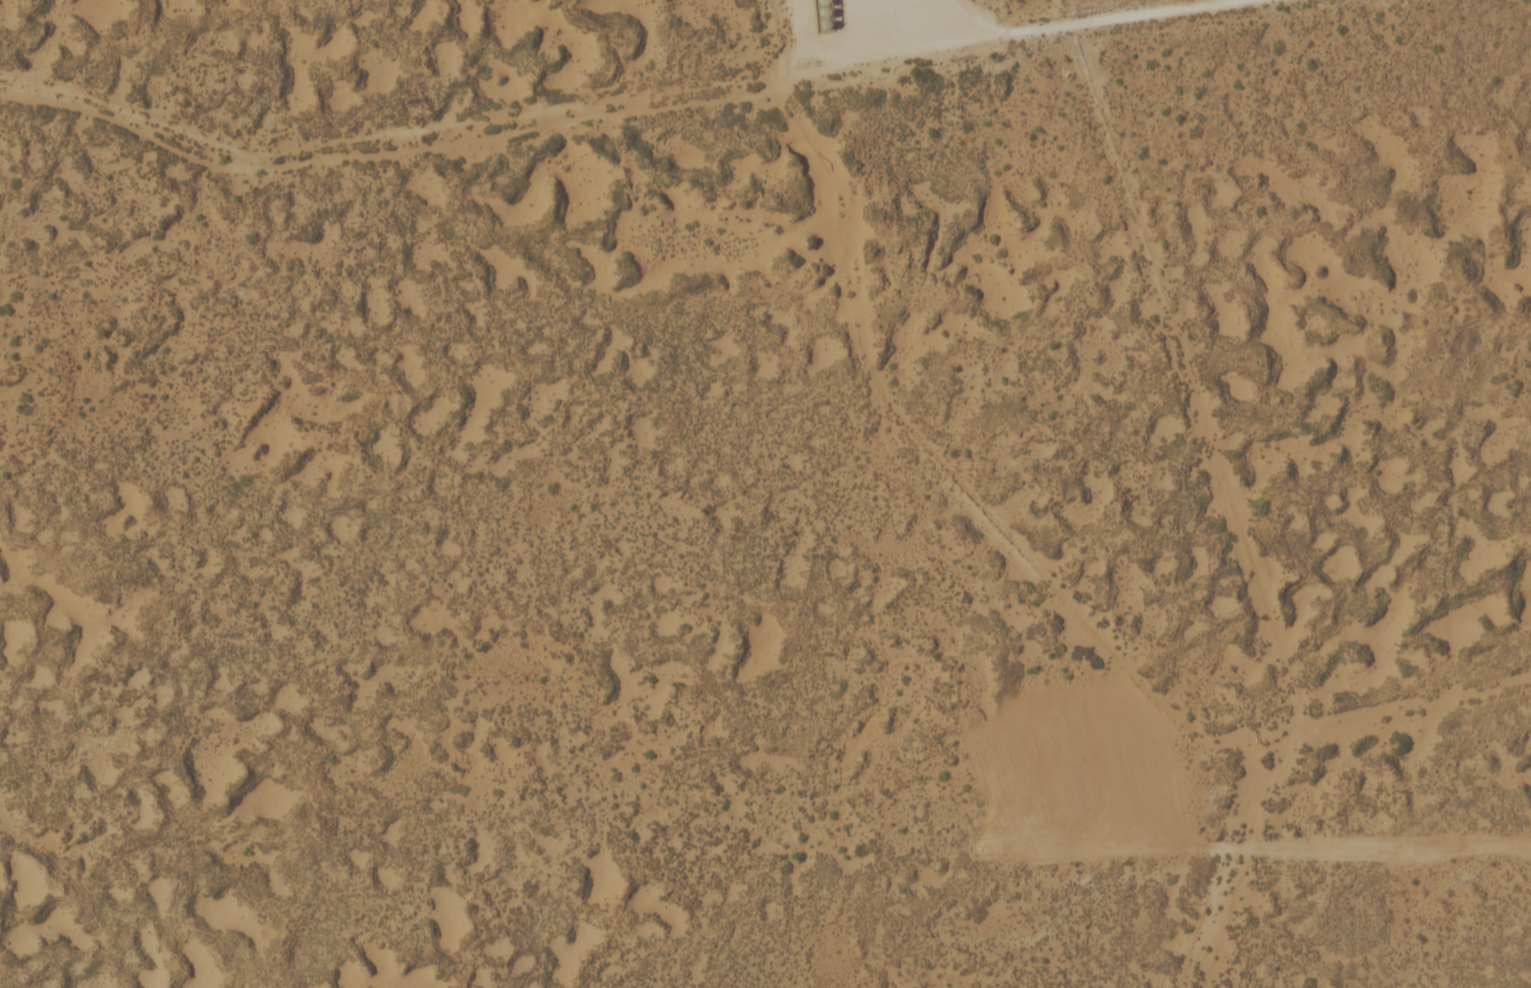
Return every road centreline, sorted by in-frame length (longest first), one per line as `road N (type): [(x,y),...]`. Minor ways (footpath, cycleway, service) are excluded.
road 1 (residential): [(1530,850),(1214,847),(1175,836)]

